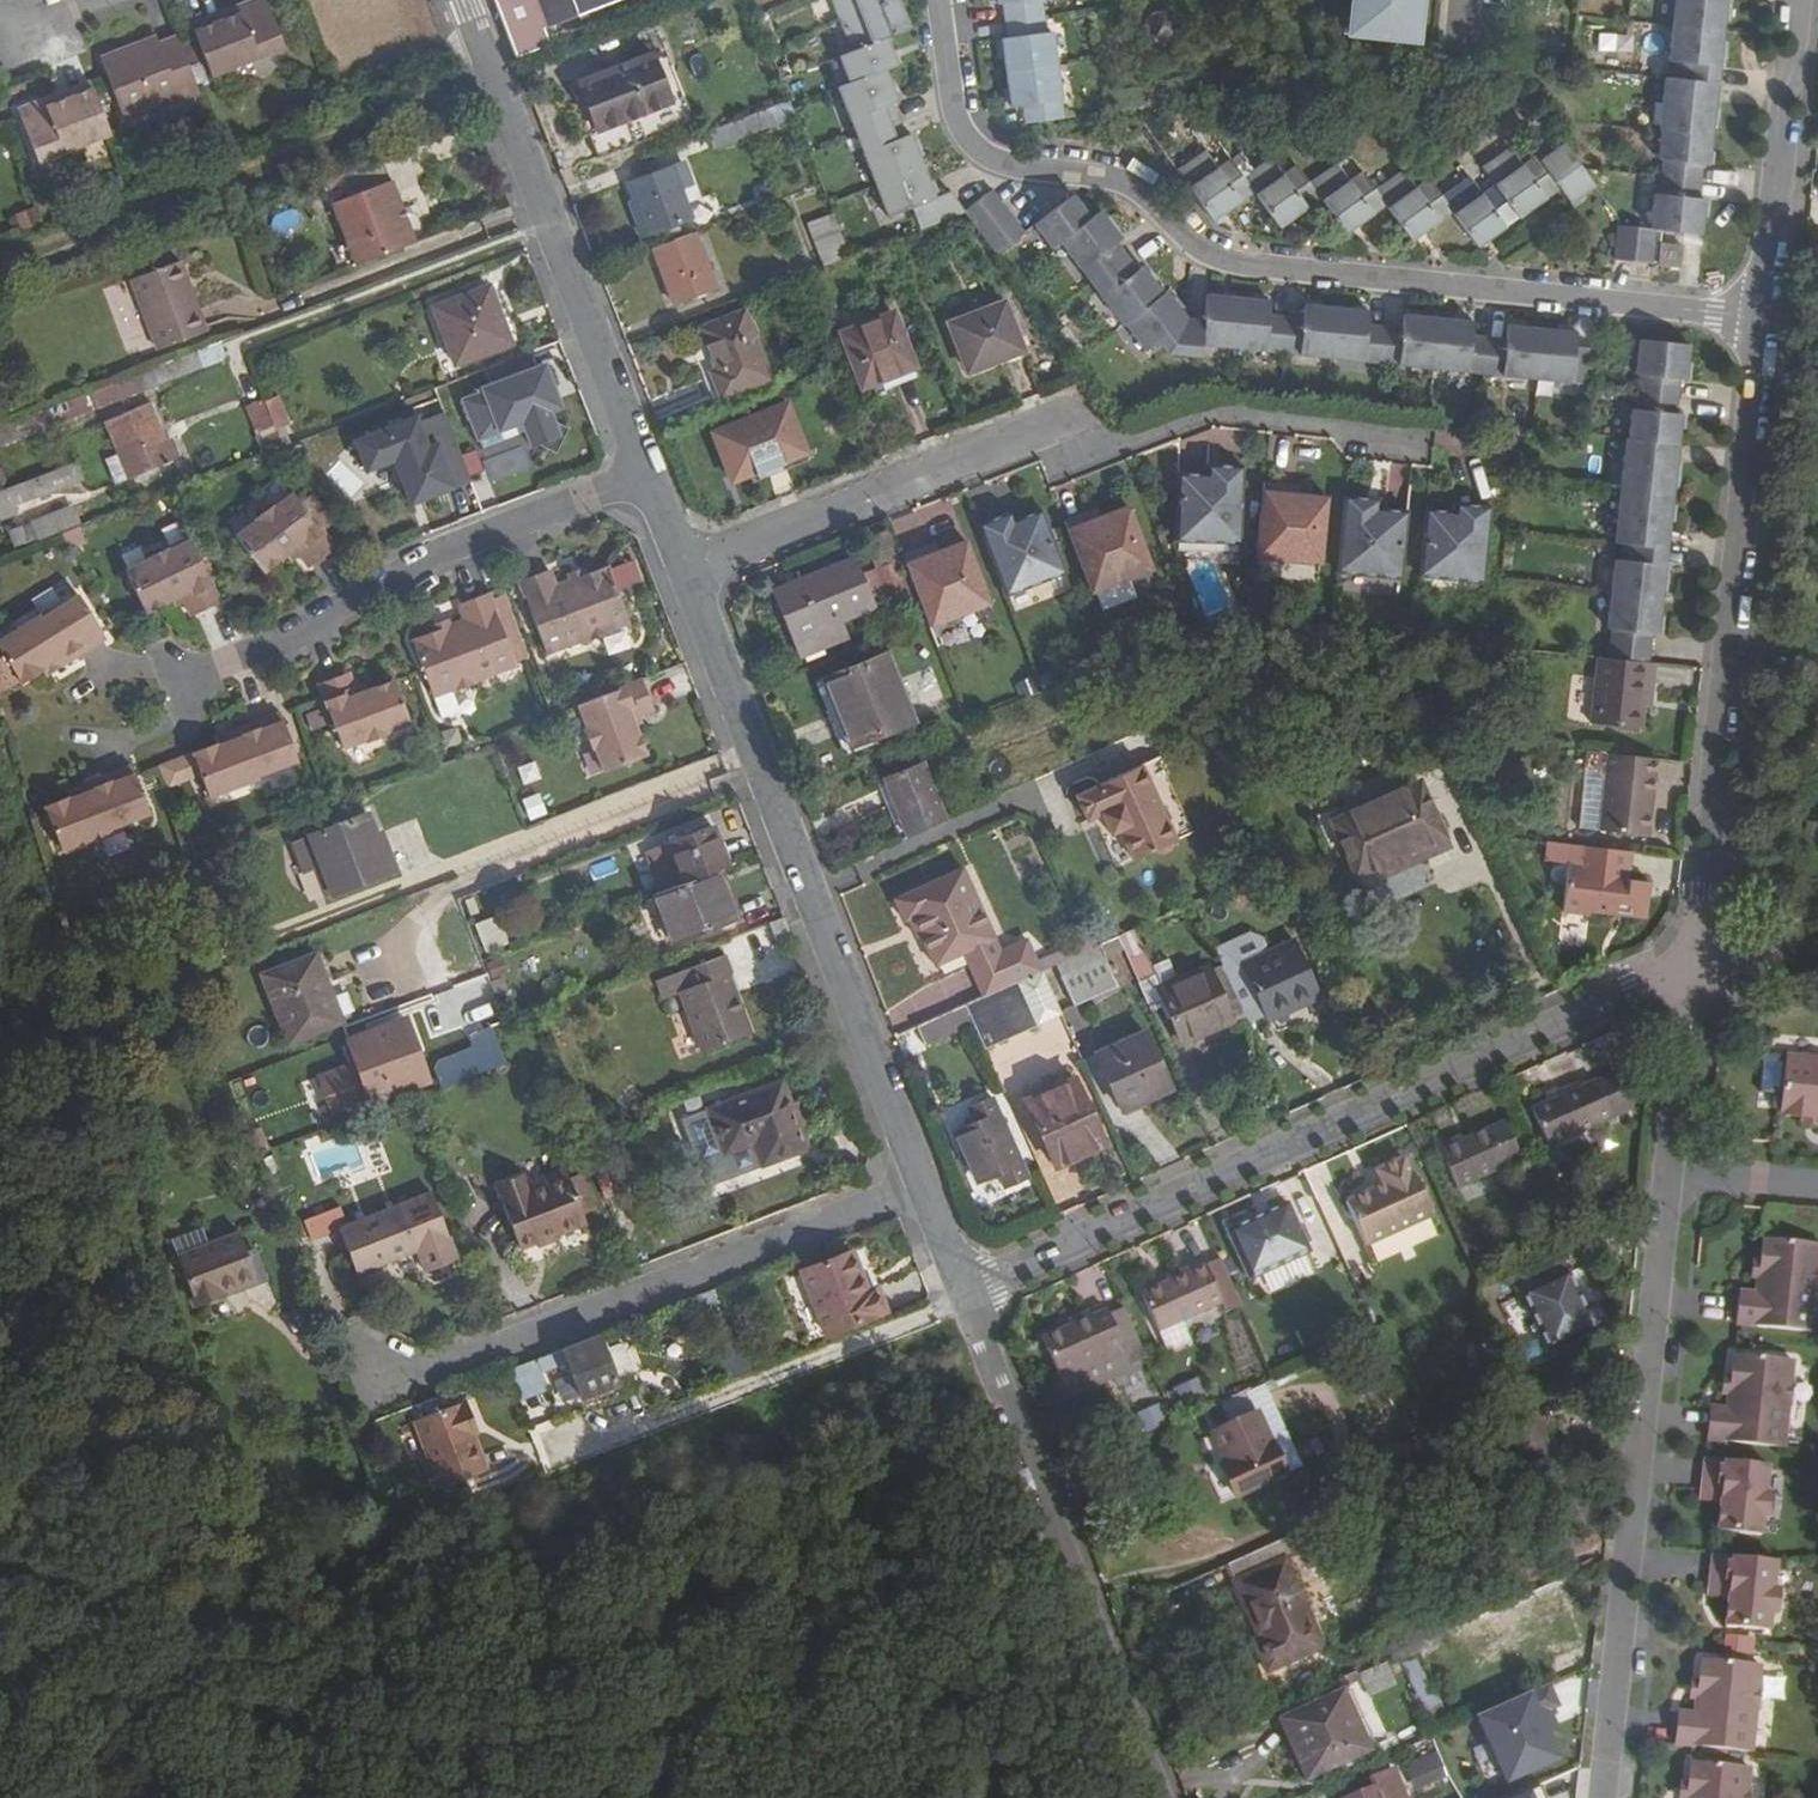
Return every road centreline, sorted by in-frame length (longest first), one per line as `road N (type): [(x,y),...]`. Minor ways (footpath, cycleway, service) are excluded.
road 1 (residential): [(1757,322),(1202,259),(1120,188),(972,151),(949,118),(933,0)]
road 2 (residential): [(966,1293),(1697,958)]
road 3 (residential): [(695,586),(1063,427),(1099,450),(1226,411),(1421,433)]
road 4 (residential): [(1697,958),(1757,322)]
road 5 (residential): [(337,1334),(388,1373),(415,1375),(923,1180)]
road 6 (residential): [(1616,1797),(1683,1172)]
road 7 (residential): [(966,1293),(1175,1797)]
road 8 (residential): [(652,472),(428,555),(267,647),(170,683)]
road 9 (residential): [(469,0),(652,472)]
road 10 (residential): [(764,764),(923,1180)]
road 11 (residential): [(383,963),(393,935),(433,897),(764,764)]
road 12 (residential): [(1757,322),(1791,0)]
road 13 (residential): [(1683,1172),(1697,958)]
road 14 (residential): [(695,586),(764,764)]
road 15 (residential): [(110,0),(13,39),(0,7)]
road 16 (residential): [(1683,1172),(1817,1185)]
road 17 (track): [(1697,958),(1817,902)]
road 18 (residential): [(652,472),(695,586)]
road 19 (residential): [(923,1180),(966,1293)]

